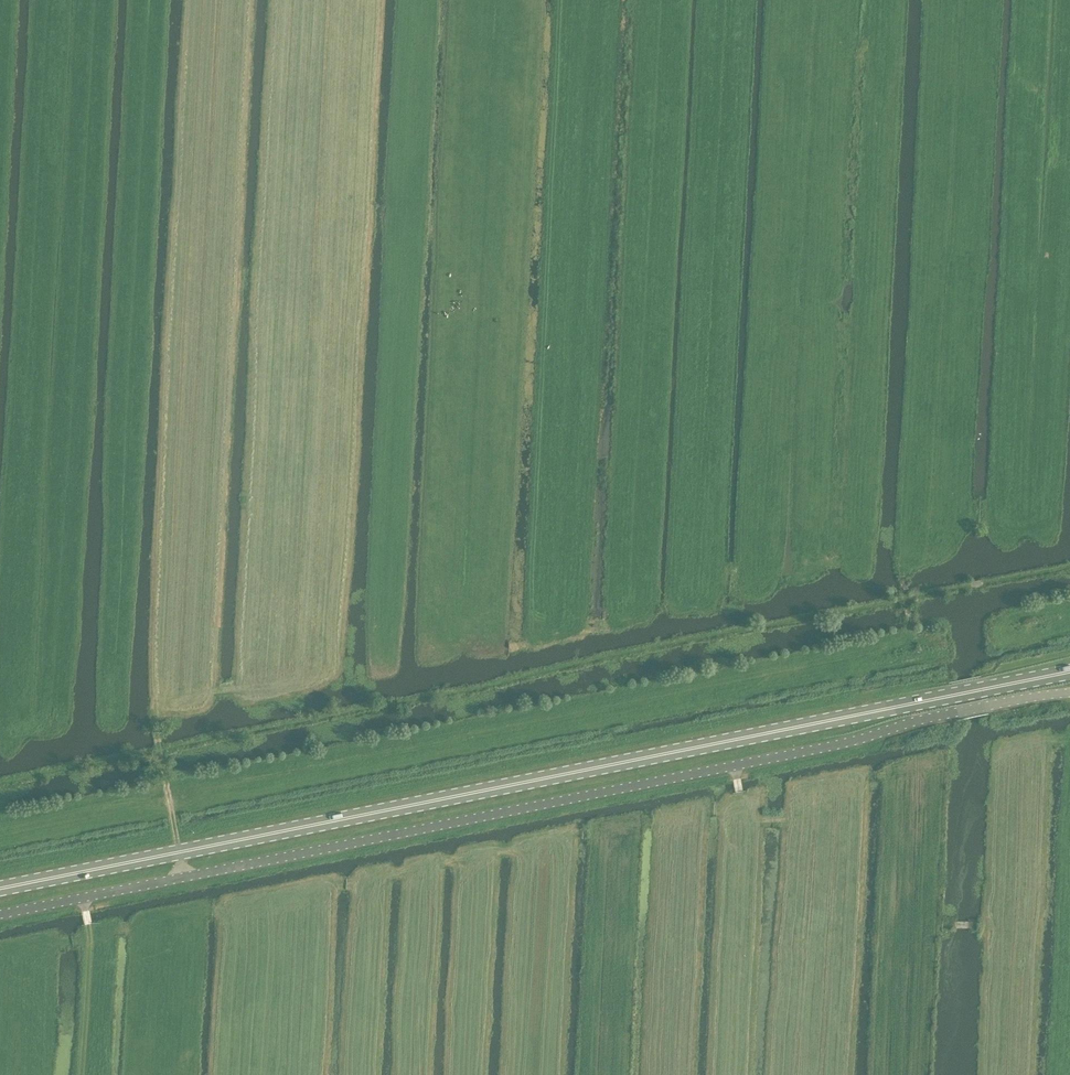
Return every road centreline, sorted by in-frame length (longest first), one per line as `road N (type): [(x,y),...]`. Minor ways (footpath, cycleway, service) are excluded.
road 1 (unclassified): [(1069,692),(0,912)]
road 2 (primary): [(0,889),(1069,671)]
road 3 (track): [(80,1074),(88,948),(78,896)]
road 4 (track): [(155,714),(183,875)]

